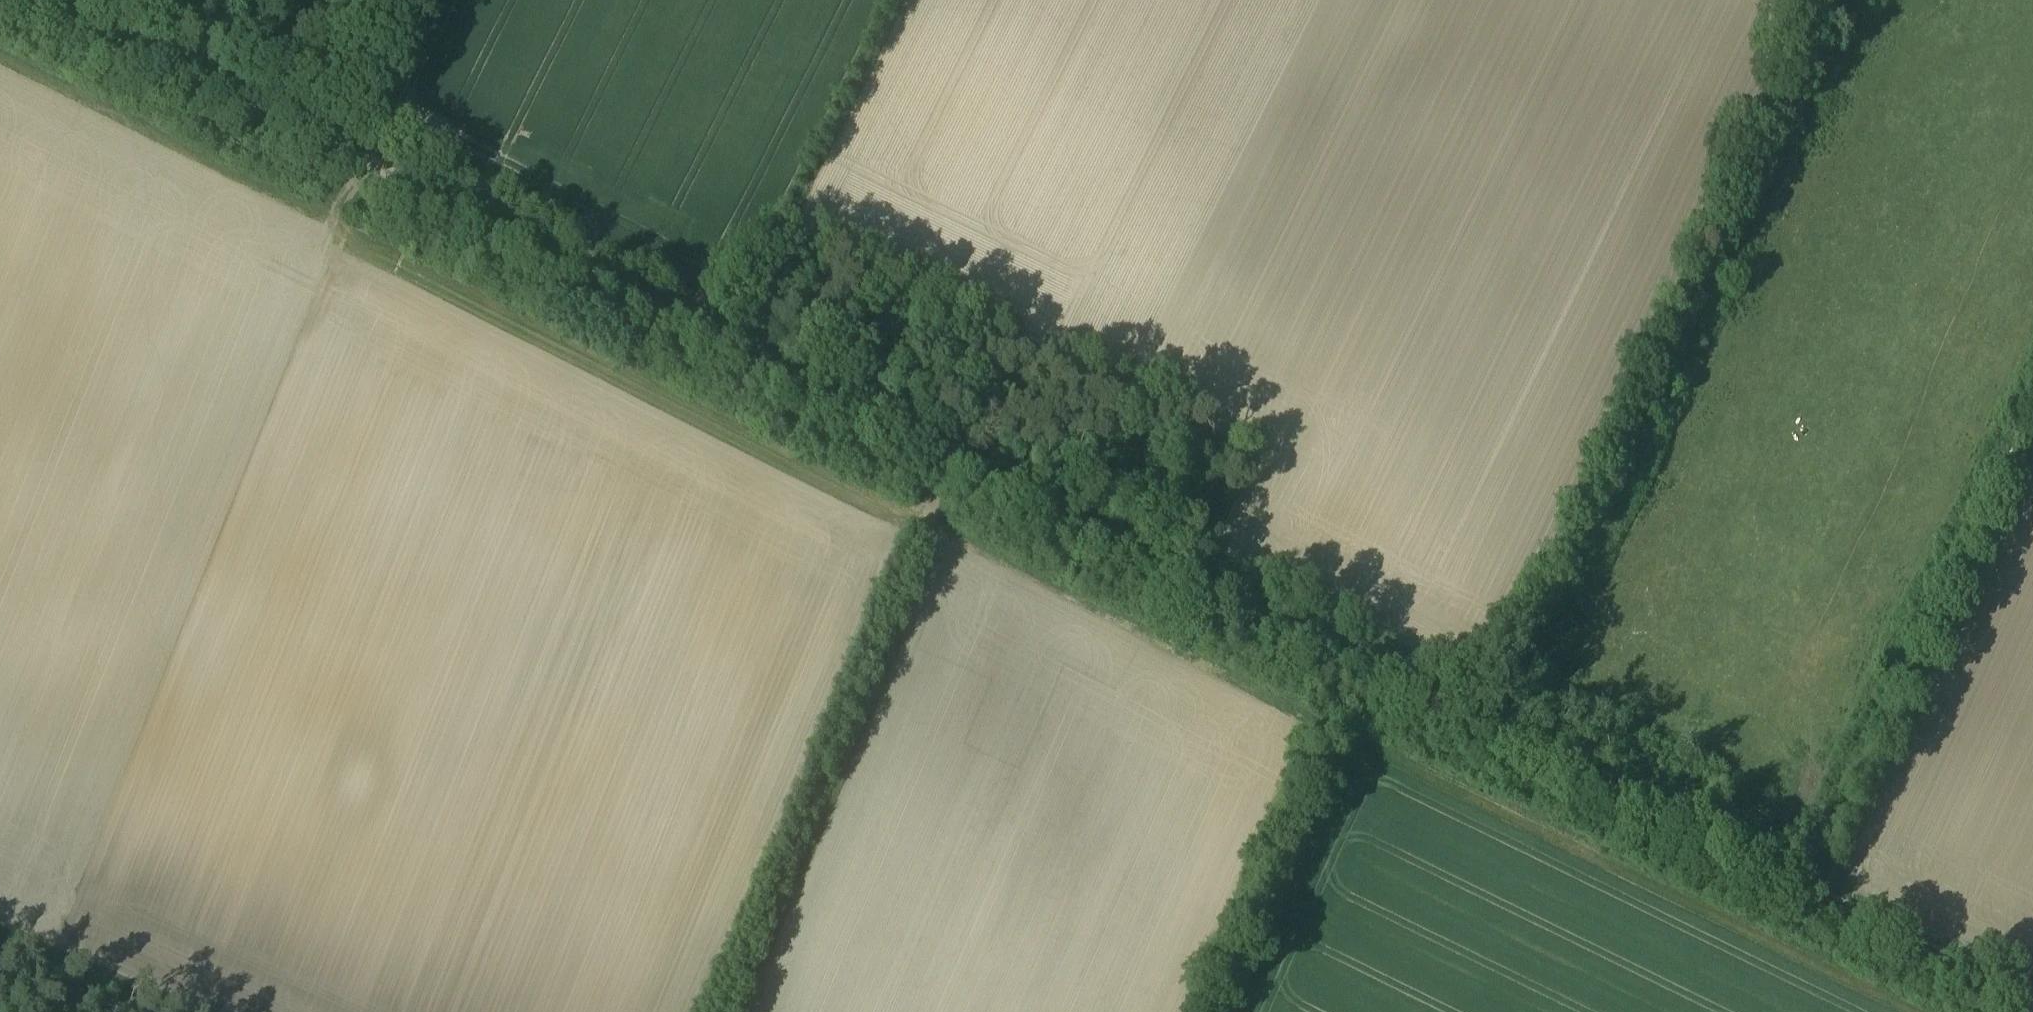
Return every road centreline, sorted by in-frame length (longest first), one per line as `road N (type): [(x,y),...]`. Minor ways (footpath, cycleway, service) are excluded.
road 1 (track): [(23,0),(1827,935),(1992,1011)]

